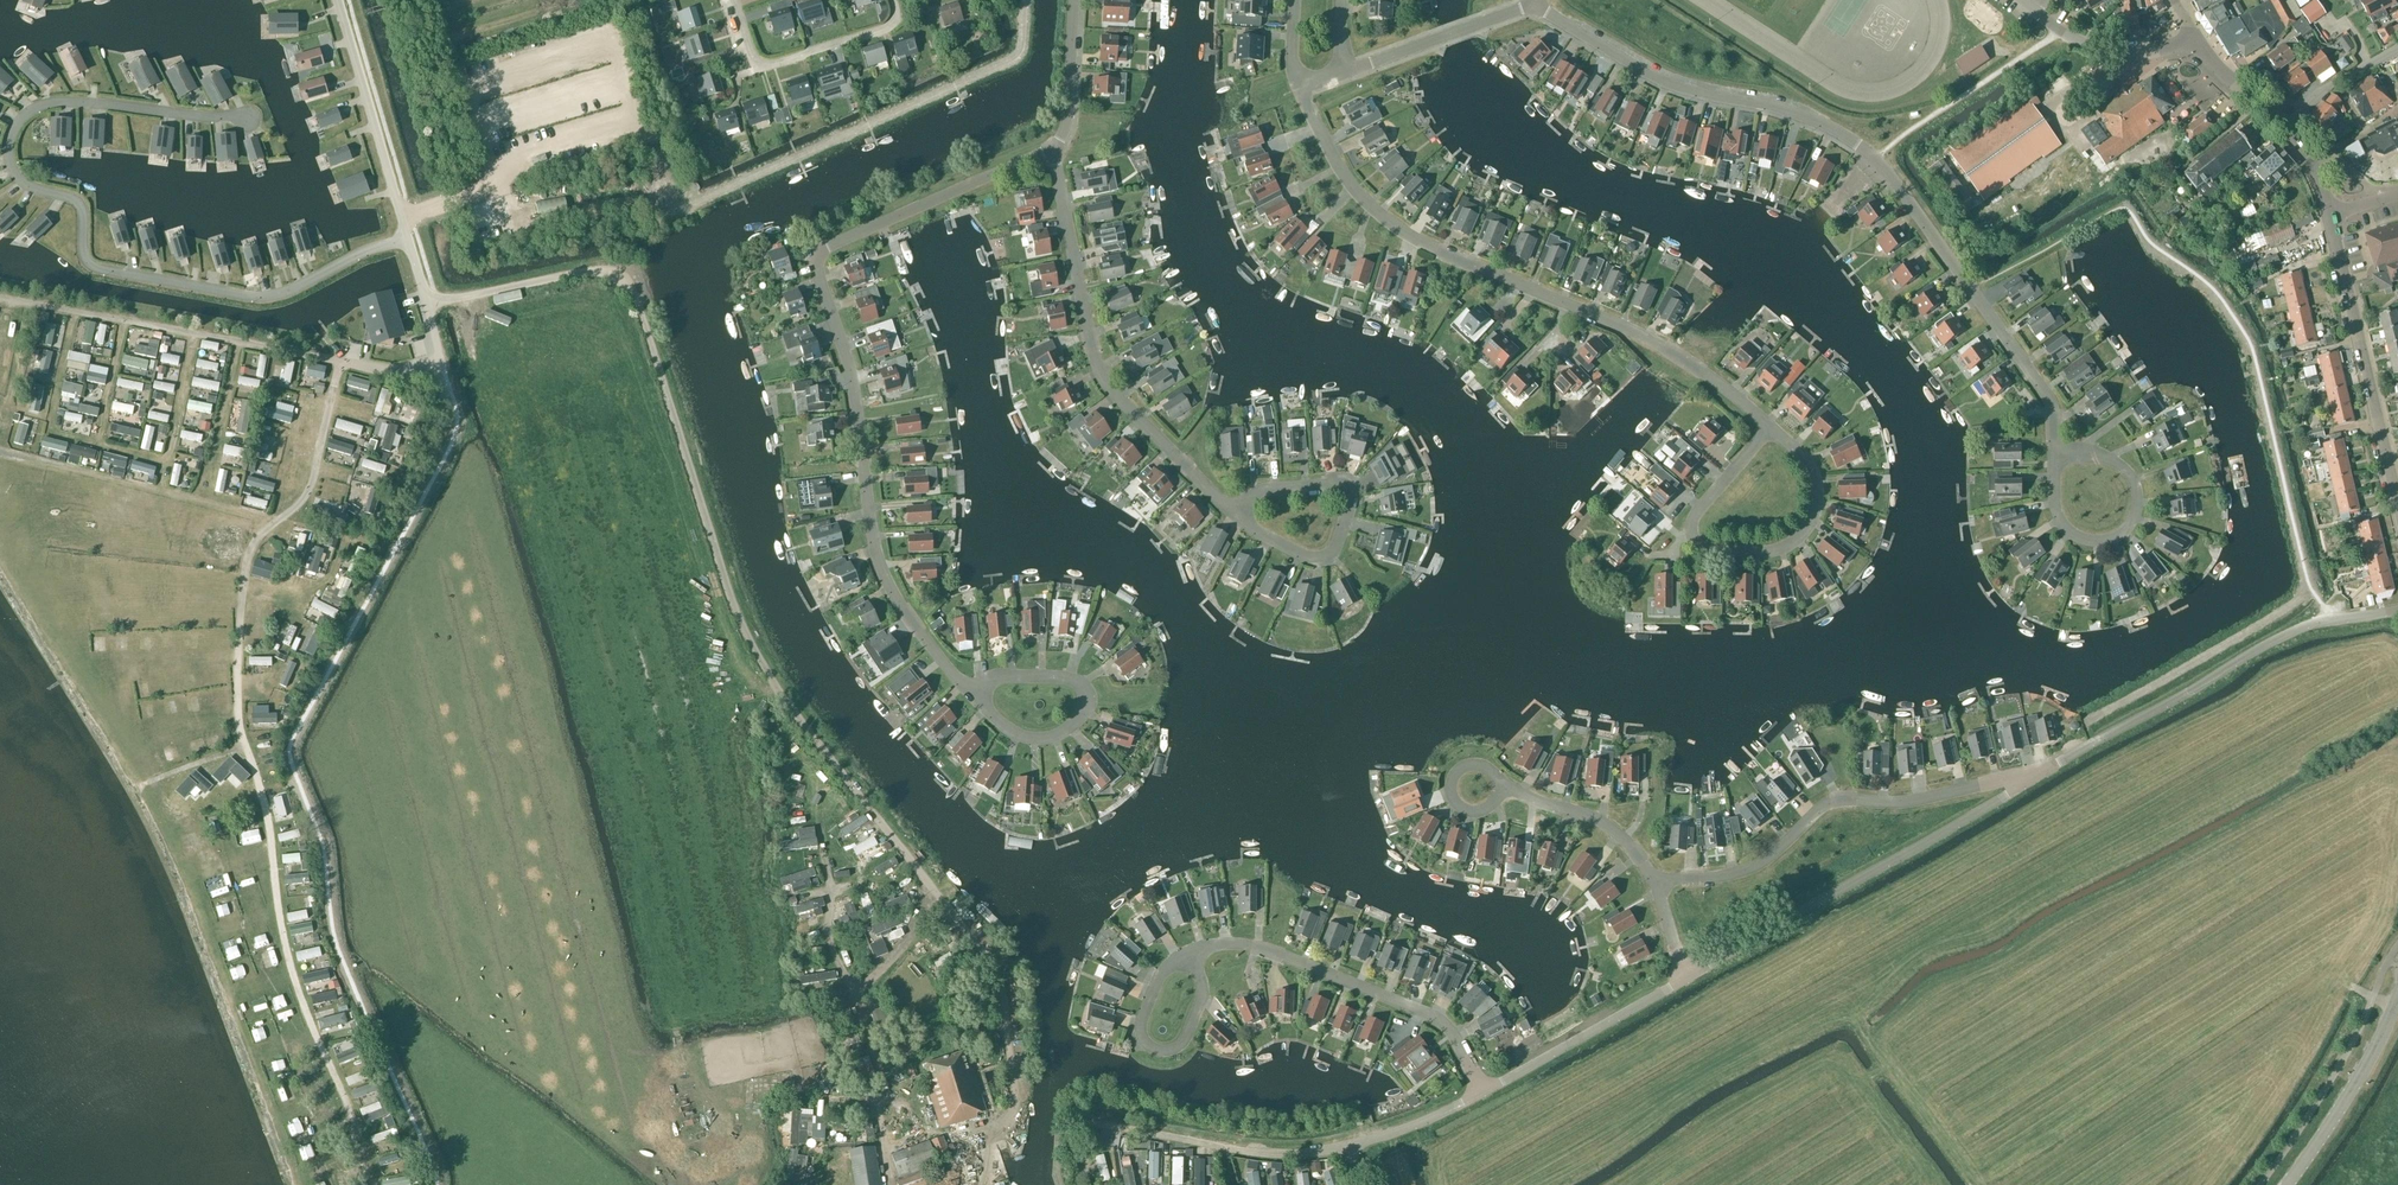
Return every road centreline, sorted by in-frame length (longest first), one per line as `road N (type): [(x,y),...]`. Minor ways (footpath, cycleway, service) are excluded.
road 1 (residential): [(996,1129),(1015,1095),(999,979),(767,674),(729,593),(632,293),(611,275),(588,273),(427,304),(408,241)]
road 2 (residential): [(408,241),(255,299),(92,268),(80,204),(21,183),(8,156),(25,115),(61,102),(247,118)]
road 3 (residential): [(975,697),(901,606),(881,568),(850,372),(815,262),(827,247),(1052,148)]
road 4 (residential): [(1536,5),(1659,81),(1812,121),(1875,160),(2049,399),(2055,455)]
road 5 (residential): [(1770,428),(1648,338),(1401,230),(1344,176),(1298,88)]
road 6 (residential): [(1052,148),(1099,369),(1118,398),(1236,514)]
road 7 (residential): [(1656,884),(1754,867),(1838,800),(1910,801),(2041,773)]
road 8 (unclassified): [(1686,978),(2041,773)]
road 9 (unclassified): [(2041,773),(2271,642),(2397,610)]
road 10 (residential): [(1483,1092),(1450,1030),(1430,1015),(1249,946),(1190,954)]
road 11 (secondary): [(2397,505),(2328,215)]
road 12 (unclassified): [(1067,1116),(1261,1152),(1349,1148)]
road 13 (residential): [(1236,514),(1270,539),(1321,557),(1335,548),(1348,503),(1328,486),(1266,490),(1246,503)]
road 14 (residential): [(1770,428),(1804,457),(1815,480),(1806,529),(1771,552),(1709,552),(1692,536),(1697,513)]
road 15 (residential): [(408,241),(337,0)]
road 16 (residential): [(2055,455),(2063,525),(2103,541),(2129,526),(2138,497),(2120,466),(2086,455)]
road 17 (residential): [(975,697),(993,680),(1017,677),(1067,679),(1085,694),(1078,718),(1047,738),(1016,734),(994,717)]
road 18 (unclassified): [(1483,1092),(1686,978)]
road 19 (residential): [(733,0),(749,52),(770,66),(886,29),(893,0)]
road 20 (residential): [(1190,954),(1155,986),(1140,1029),(1150,1047),(1171,1050),(1184,1040),(1202,993),(1196,969)]
road 21 (secondary): [(2287,1184),(2358,1079),(2397,998)]
road 22 (residential): [(1345,72),(1536,5)]
road 23 (residential): [(1656,884),(1606,826),(1498,784)]
road 24 (residential): [(2195,37),(2153,51),(2109,51),(2071,38),(2024,0)]
road 25 (residential): [(1075,0),(1067,124),(1052,148)]
road 26 (unclassified): [(1349,1148),(1483,1092)]
road 27 (residential): [(2287,129),(2324,92),(2397,49)]
road 28 (secondary): [(2287,129),(2214,64),(2195,37)]
road 29 (residential): [(1498,784),(1491,771),(1469,765),(1451,788),(1468,811),(1495,799)]

